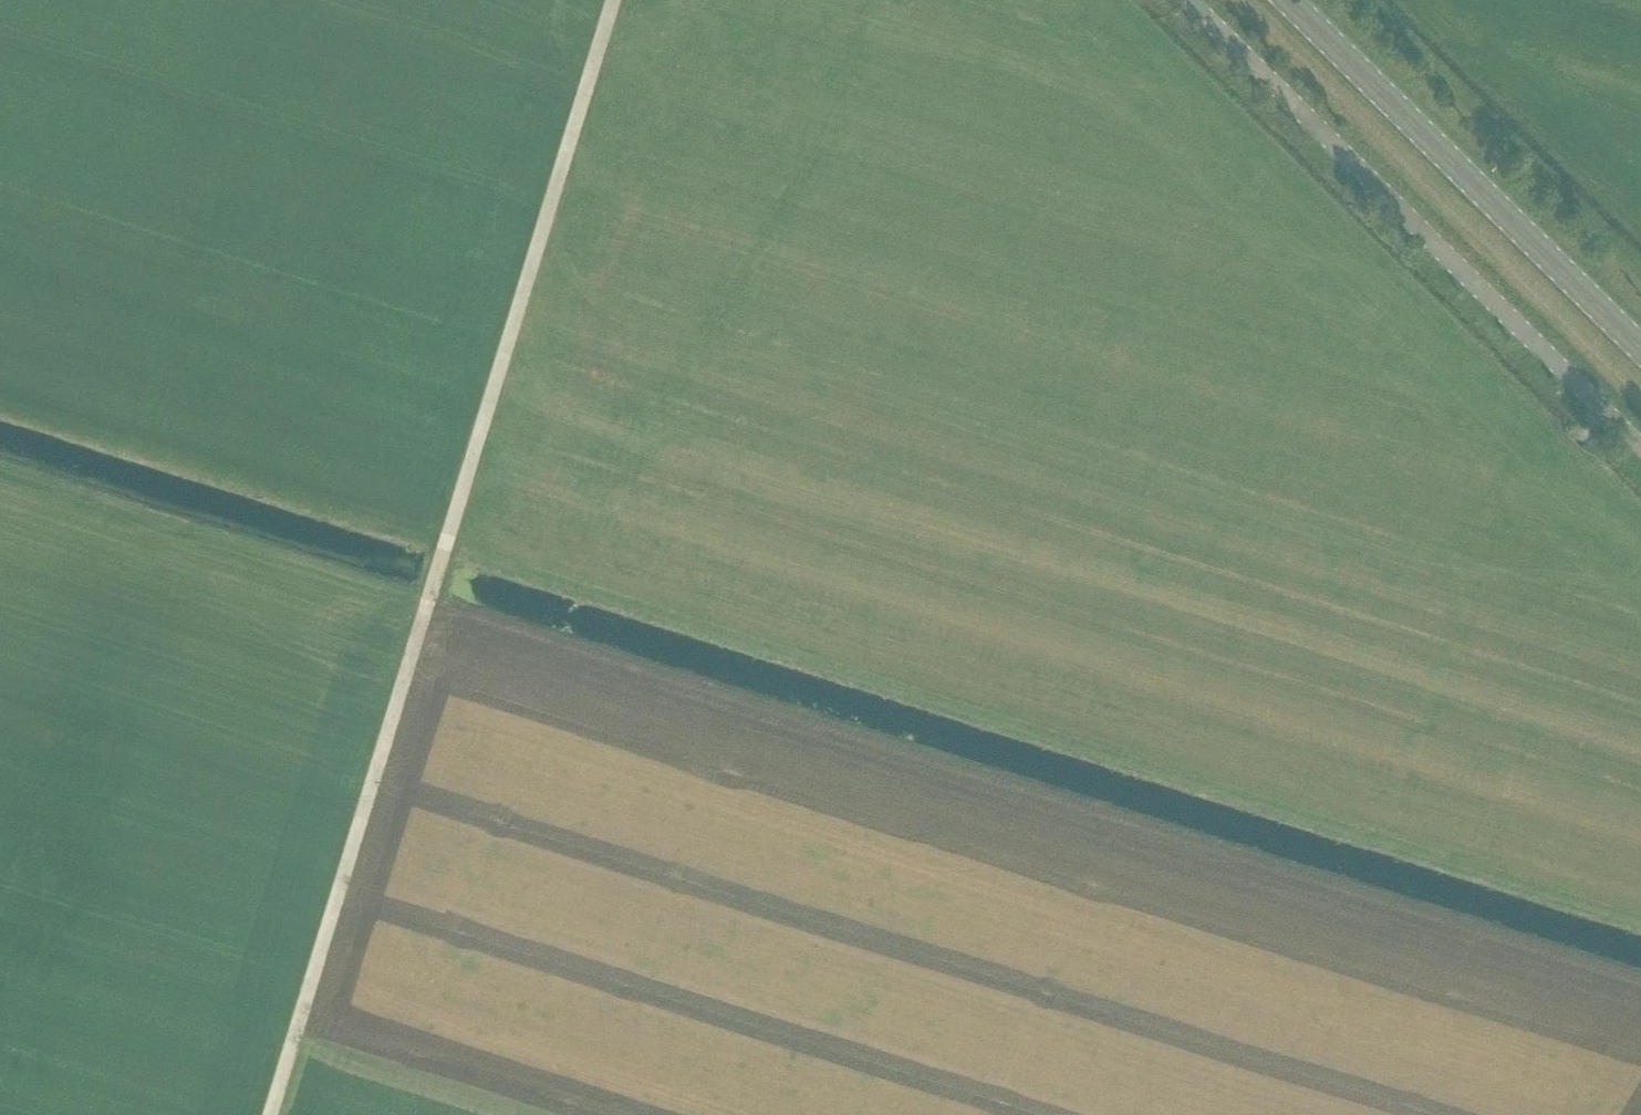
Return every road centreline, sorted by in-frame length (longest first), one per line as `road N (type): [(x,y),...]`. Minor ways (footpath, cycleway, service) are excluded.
road 1 (unclassified): [(1185,0),(1640,450)]
road 2 (primary): [(1640,351),(1285,0)]

